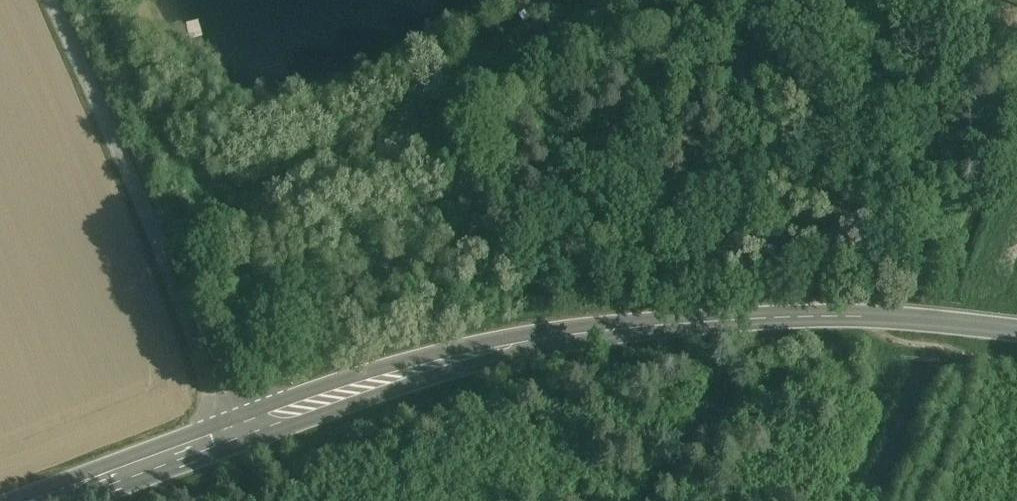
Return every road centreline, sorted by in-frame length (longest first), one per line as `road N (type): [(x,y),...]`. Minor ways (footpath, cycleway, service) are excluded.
road 1 (secondary): [(240,433),(365,387),(574,334),(835,314),(1016,329)]
road 2 (unclassified): [(240,433),(52,0)]
road 3 (secondary): [(41,500),(240,433)]

